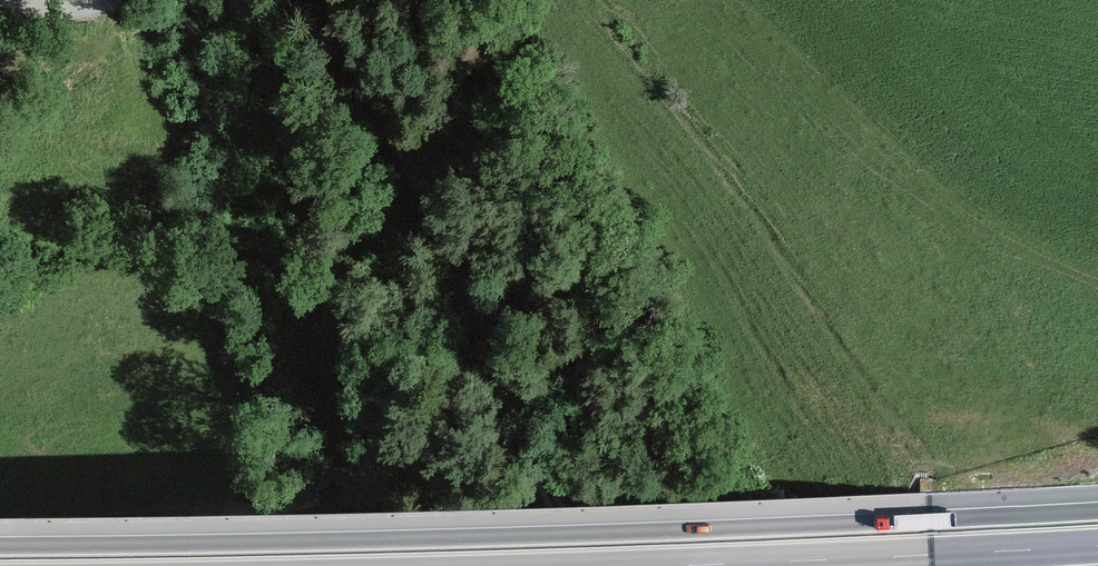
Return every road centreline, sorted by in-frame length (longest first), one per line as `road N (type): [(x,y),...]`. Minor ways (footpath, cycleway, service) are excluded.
road 1 (trunk): [(1097,511),(706,530),(0,546)]
road 2 (track): [(603,565),(534,462),(426,194),(324,0)]
road 3 (trunk): [(668,565),(1097,546)]

